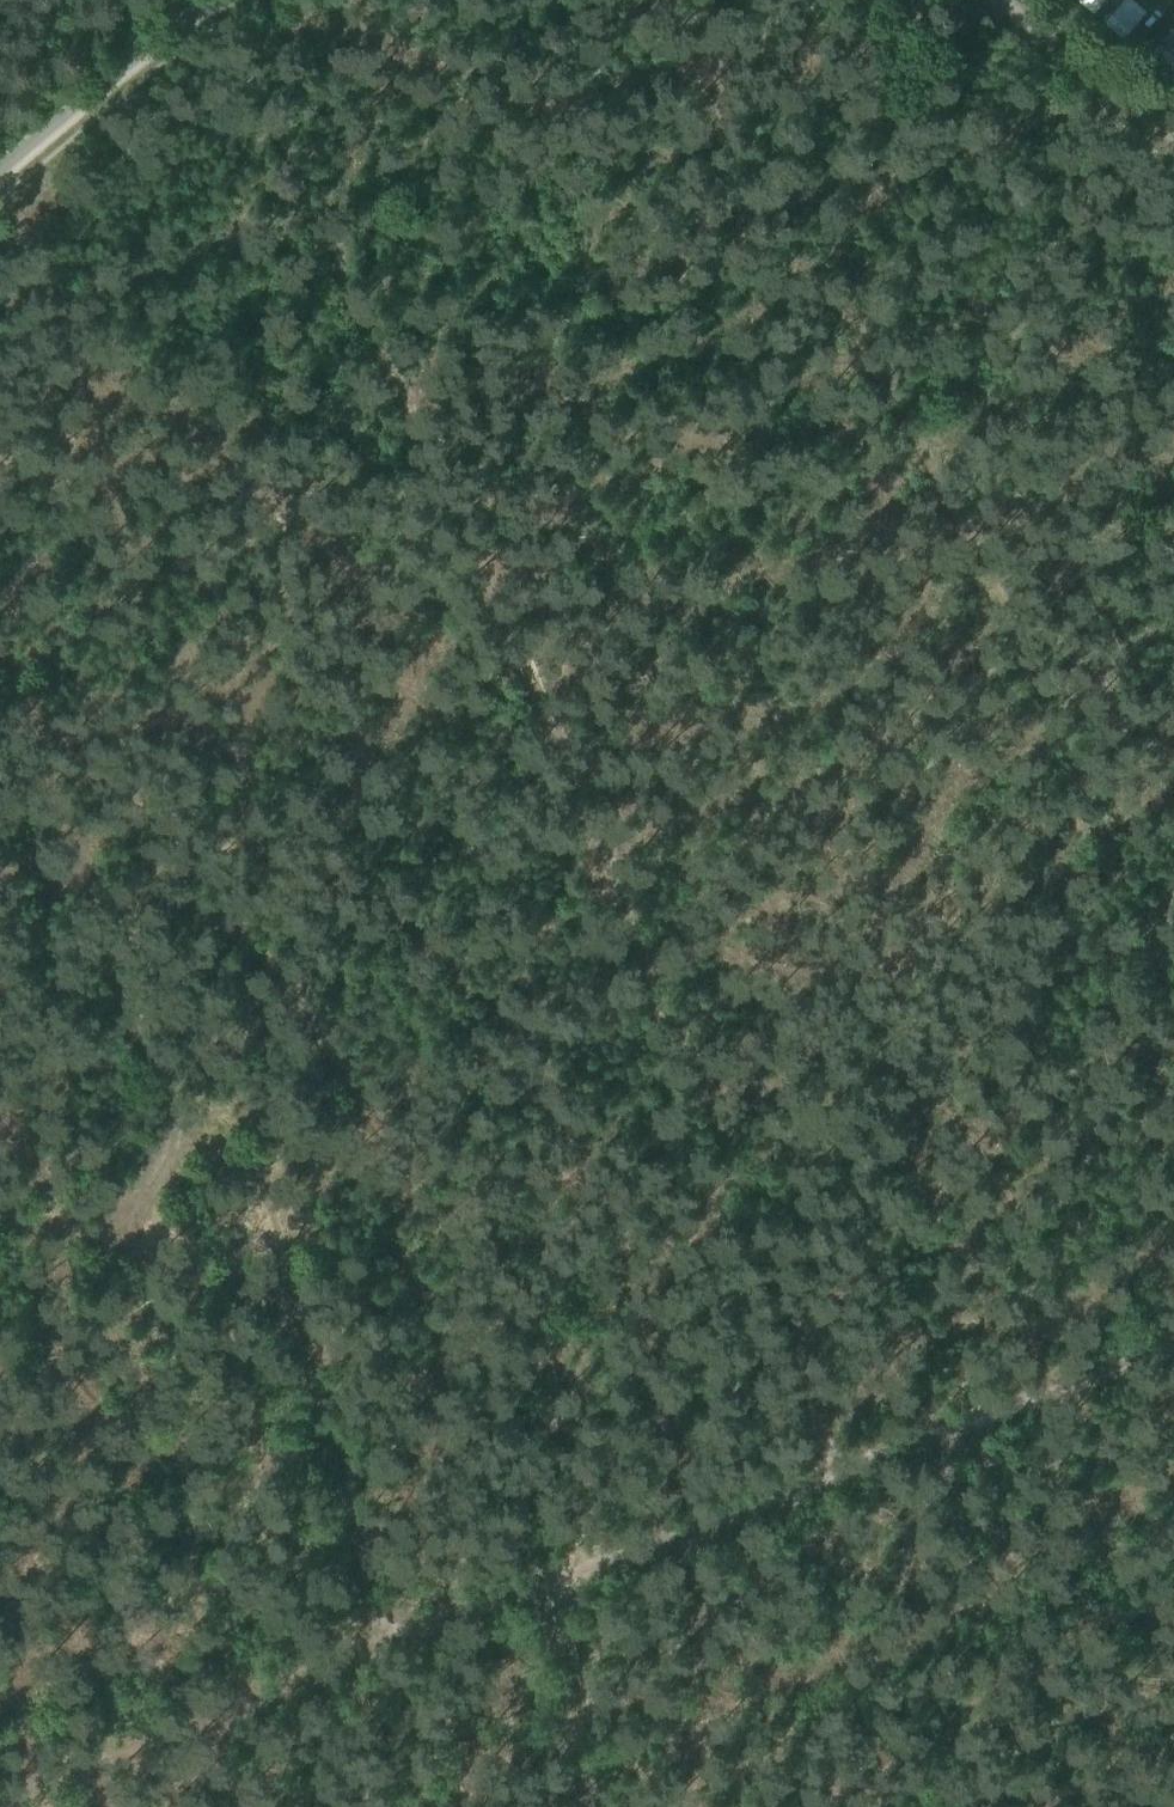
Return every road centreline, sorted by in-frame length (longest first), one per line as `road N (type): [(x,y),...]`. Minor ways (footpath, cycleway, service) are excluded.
road 1 (unclassified): [(0,170),(155,40),(218,0)]
road 2 (track): [(1173,142),(989,0)]

